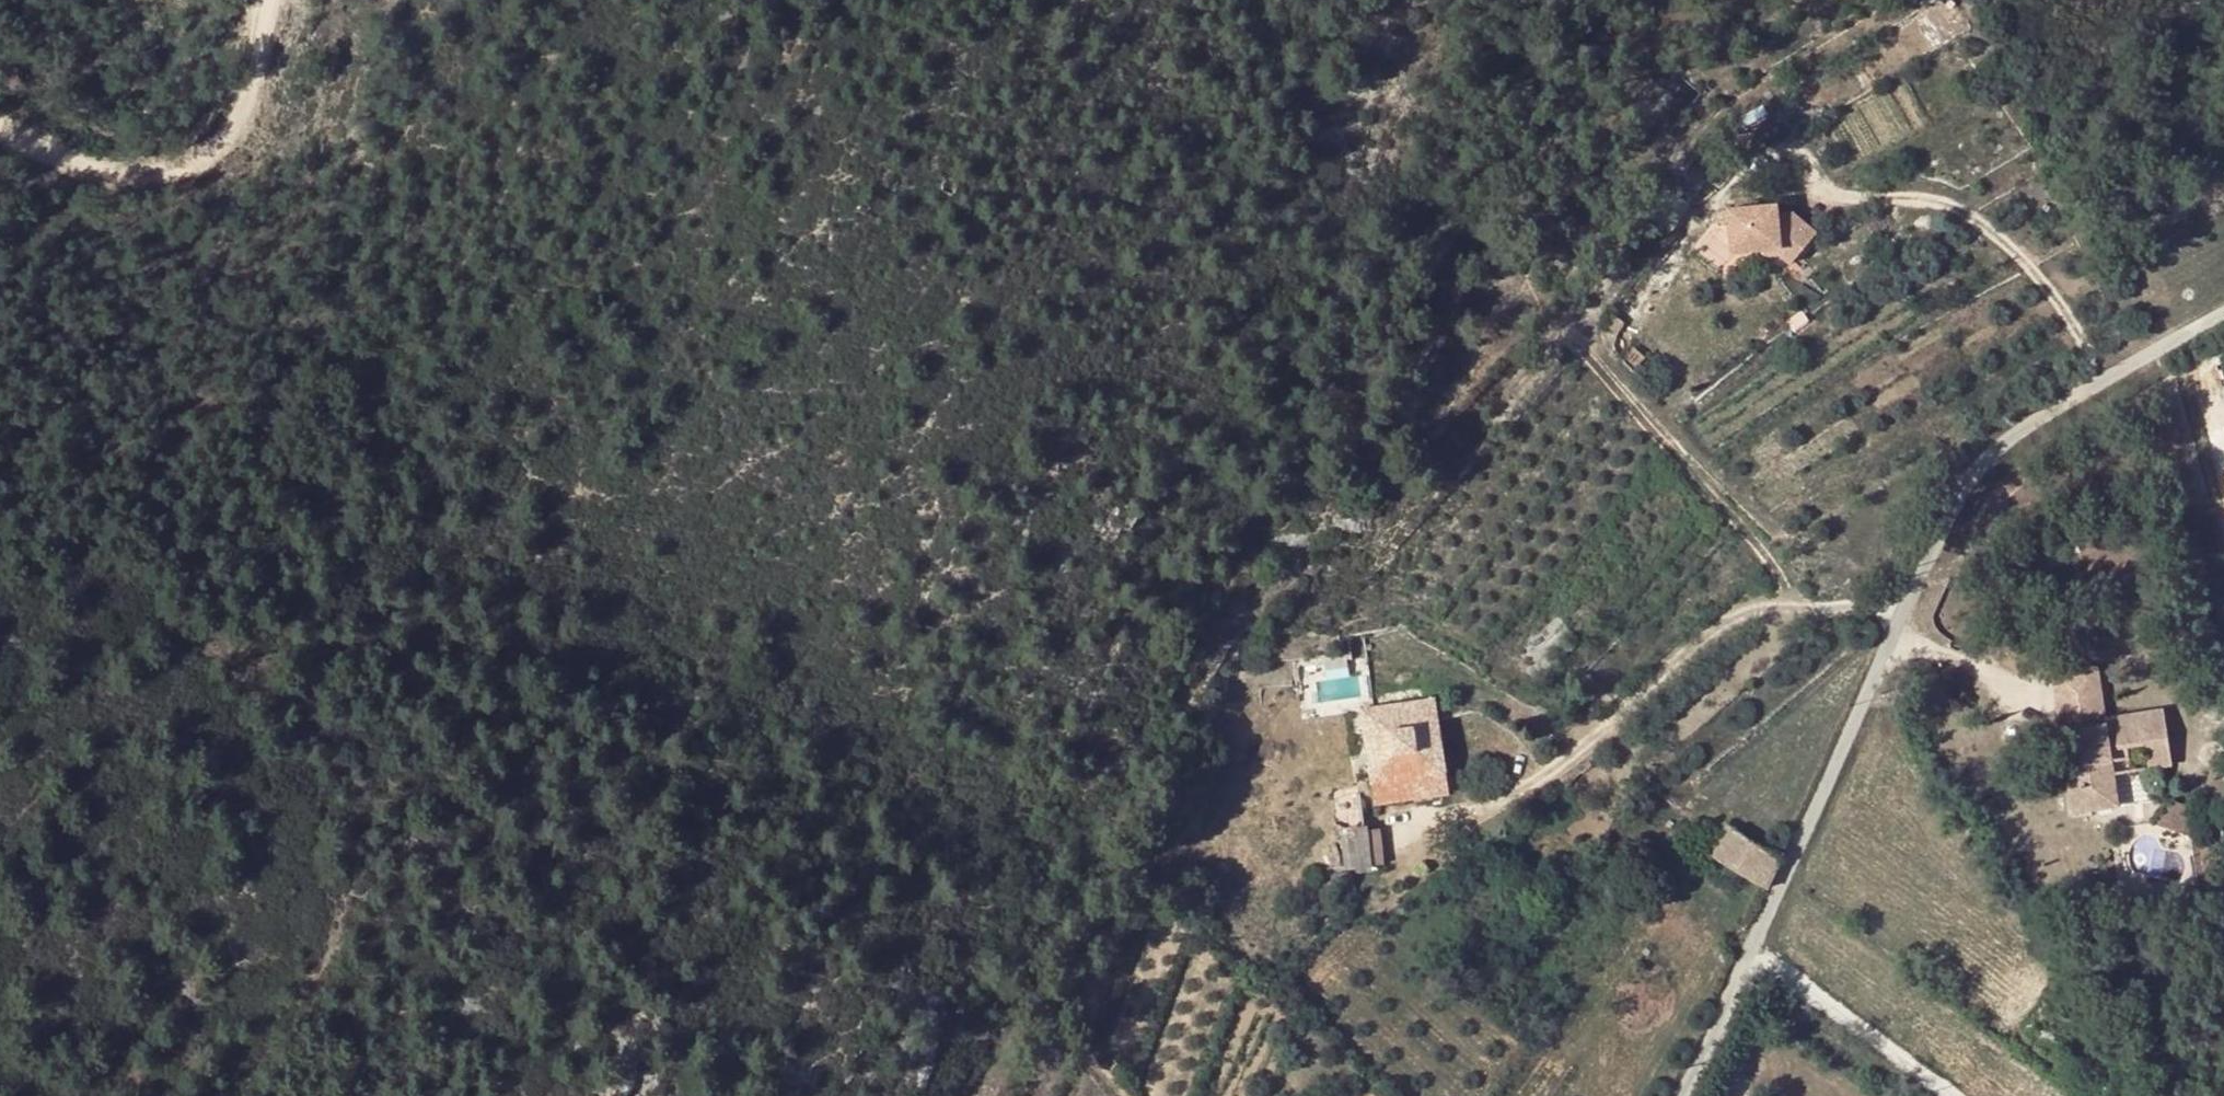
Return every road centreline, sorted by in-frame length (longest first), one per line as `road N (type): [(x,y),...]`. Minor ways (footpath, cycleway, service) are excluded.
road 1 (unclassified): [(1684,1095),(1986,465),(2075,400),(2223,315)]
road 2 (track): [(0,128),(115,172),(186,174),(251,136),(291,0)]

